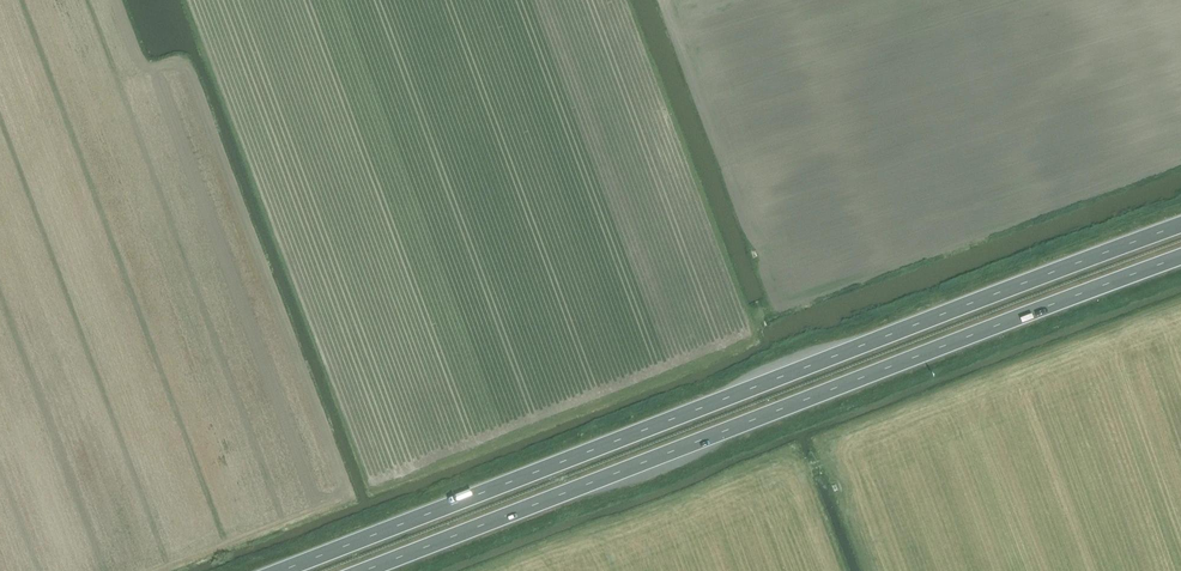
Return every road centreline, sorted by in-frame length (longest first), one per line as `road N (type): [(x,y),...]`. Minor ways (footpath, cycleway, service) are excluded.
road 1 (trunk): [(1180,226),(282,570)]
road 2 (trunk): [(364,570),(1180,257)]

